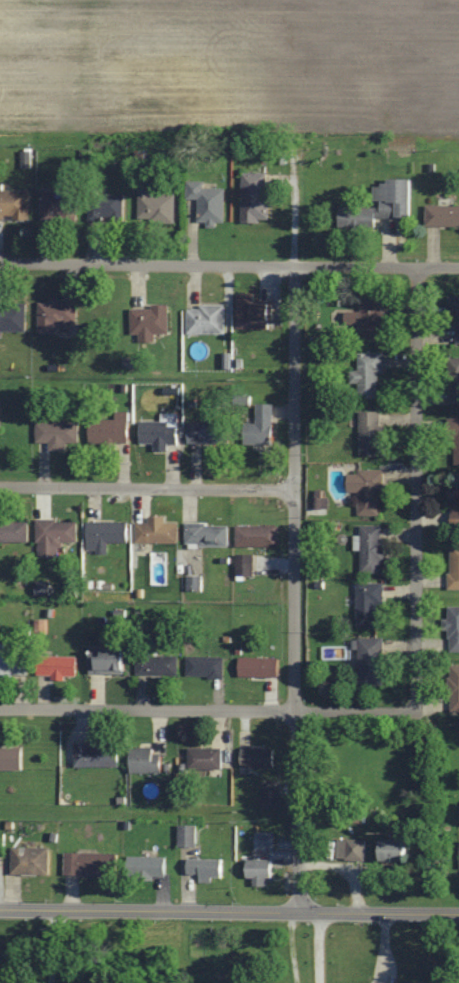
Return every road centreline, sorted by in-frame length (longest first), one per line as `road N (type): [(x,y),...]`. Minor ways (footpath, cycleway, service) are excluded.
road 1 (residential): [(299,913),(295,266)]
road 2 (residential): [(293,711),(415,709),(418,267)]
road 3 (tertiary): [(458,914),(0,909)]
road 4 (residential): [(0,263),(458,268)]
road 5 (residential): [(0,488),(294,490)]
road 6 (residential): [(0,708),(293,711)]

